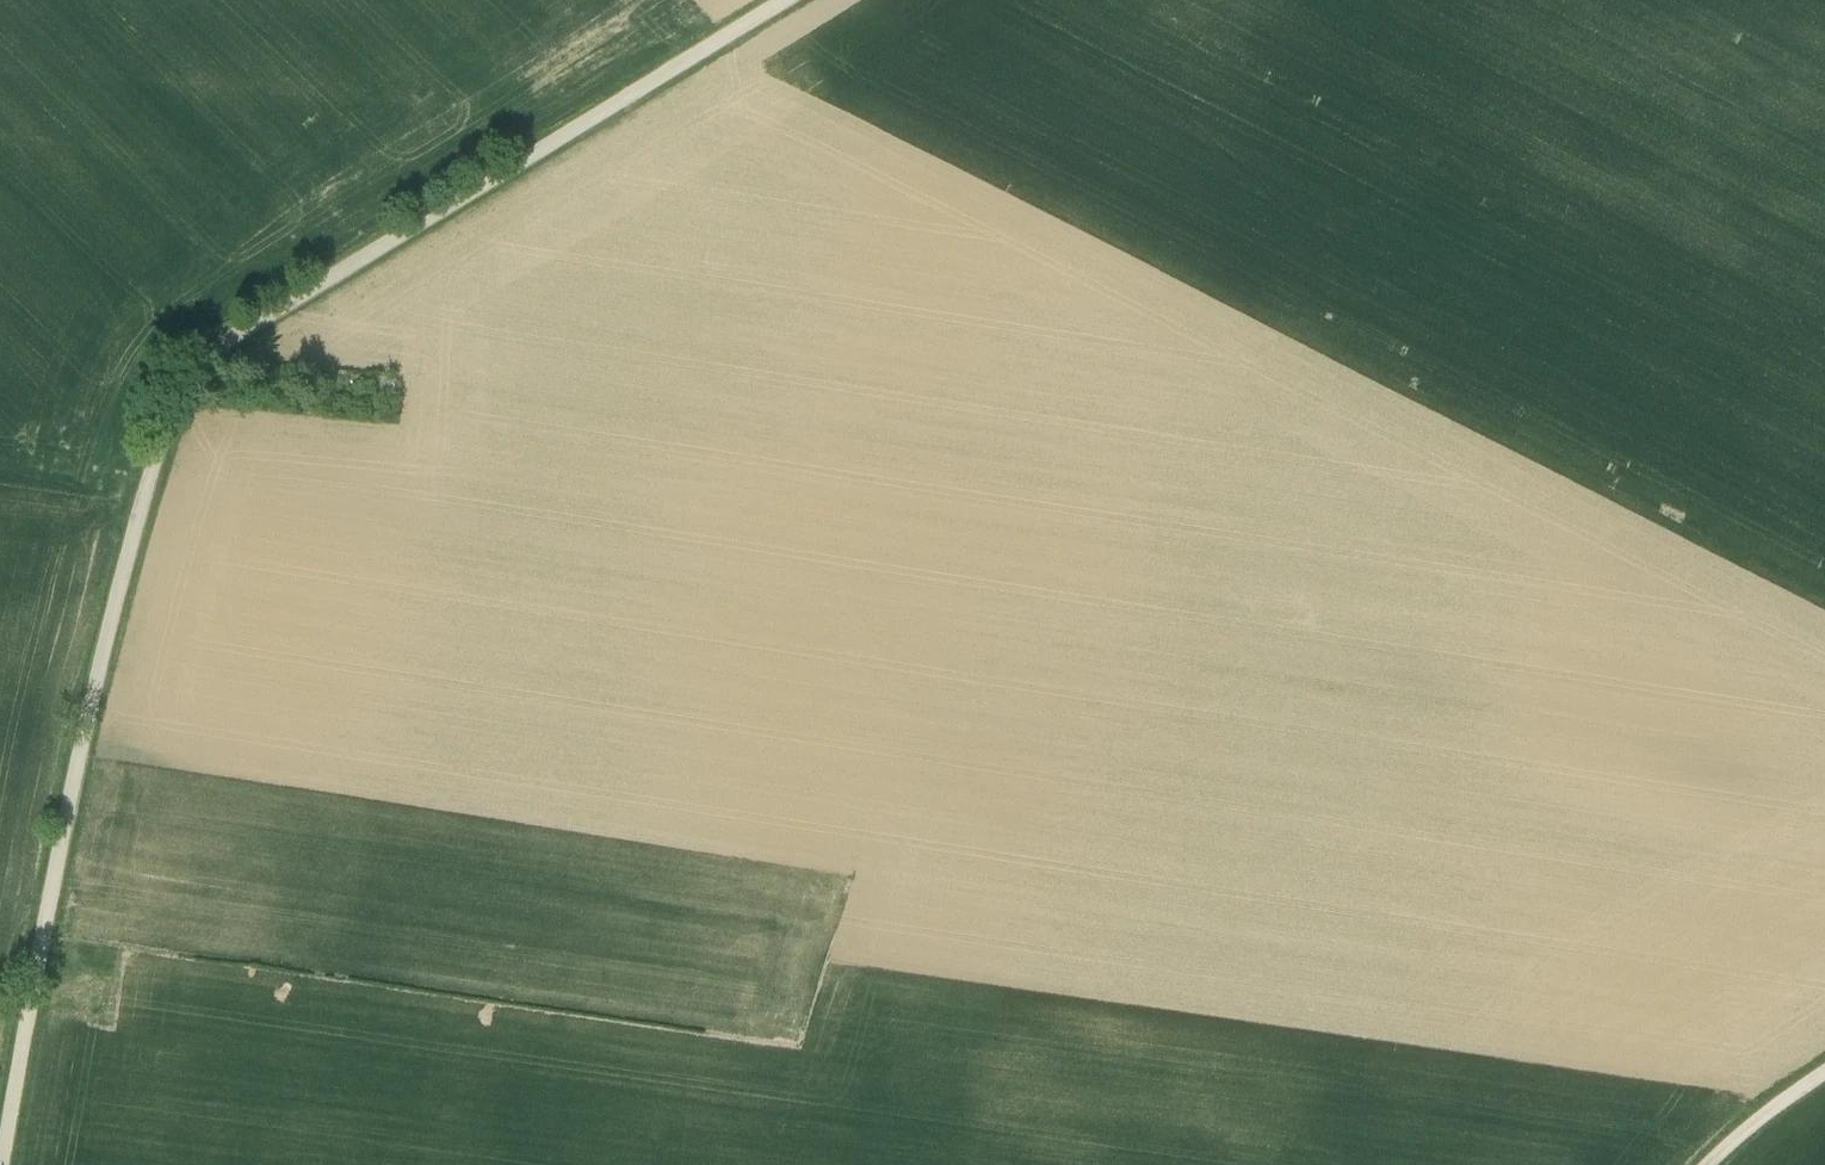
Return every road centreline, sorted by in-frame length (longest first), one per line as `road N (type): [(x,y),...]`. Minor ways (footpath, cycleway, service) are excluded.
road 1 (unclassified): [(1,1164),(99,662),(152,466),(189,374),(234,335),(781,0)]
road 2 (track): [(1707,1164),(1824,1071)]

